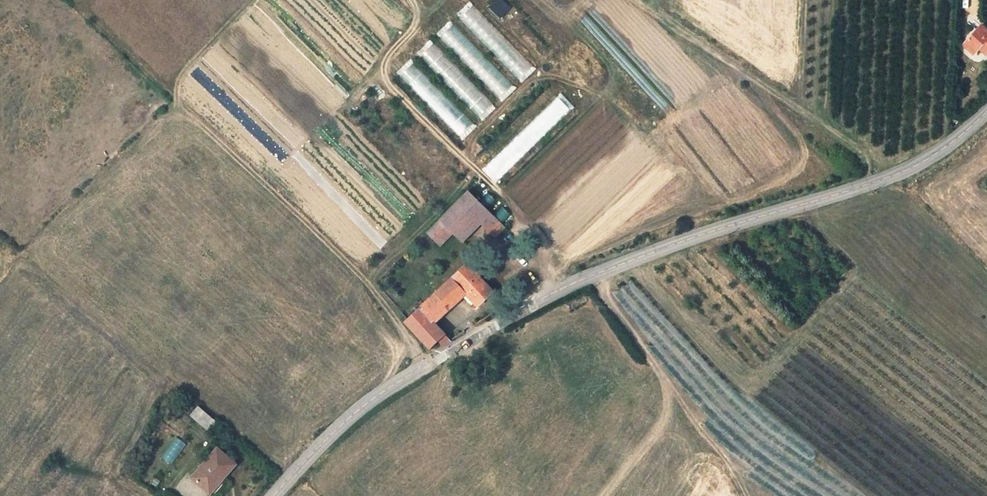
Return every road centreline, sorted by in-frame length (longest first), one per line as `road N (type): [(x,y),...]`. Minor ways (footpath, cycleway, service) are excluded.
road 1 (unclassified): [(278,495),(354,418),(502,323),(660,250),(888,180),(965,136),(986,113)]

